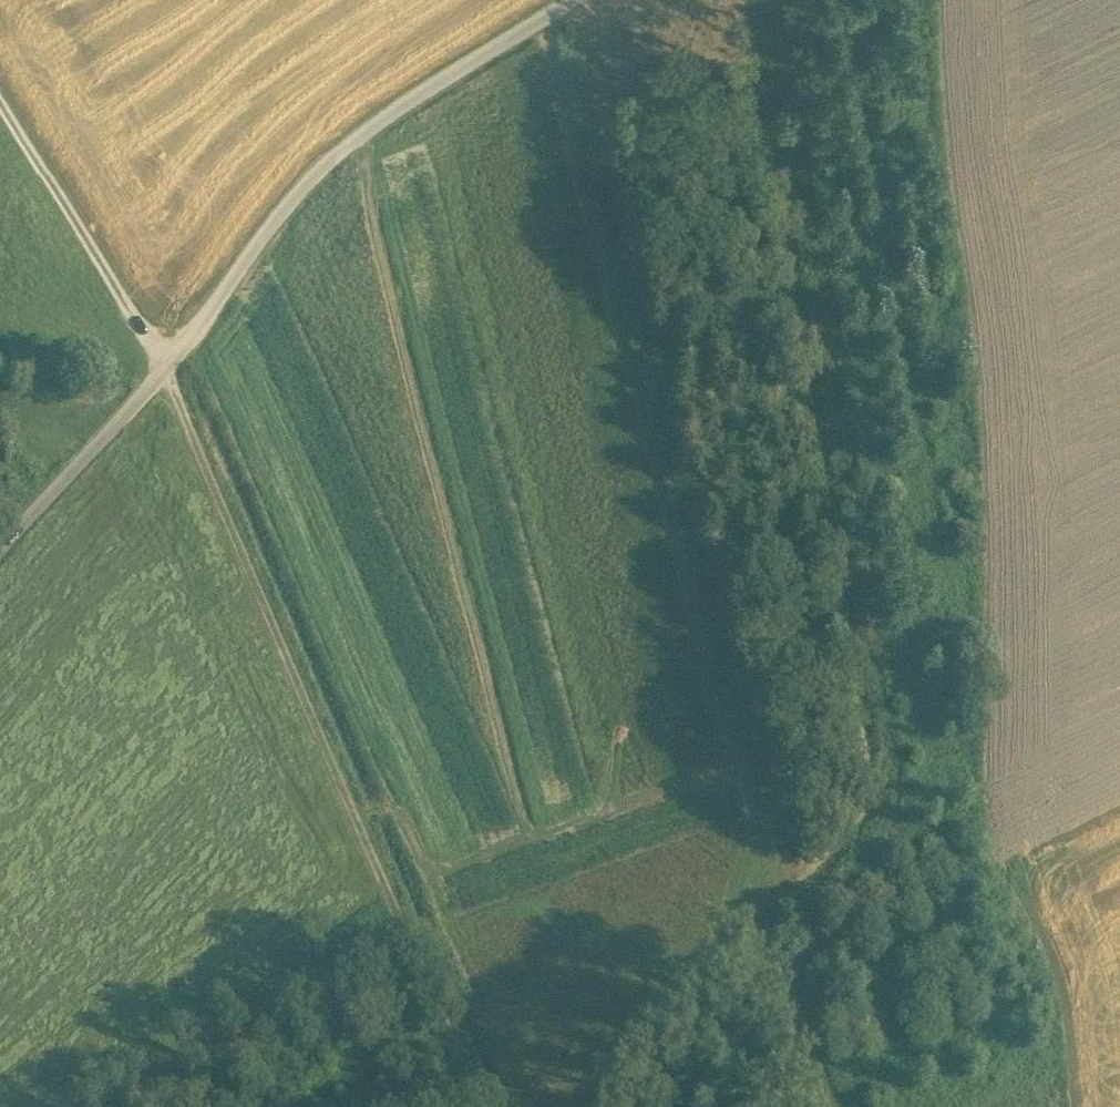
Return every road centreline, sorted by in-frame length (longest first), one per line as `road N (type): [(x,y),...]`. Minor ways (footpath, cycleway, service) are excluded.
road 1 (unclassified): [(0,553),(171,366),(311,183),(417,99),(588,0)]
road 2 (track): [(171,366),(483,1106)]
road 3 (track): [(171,366),(0,90)]

